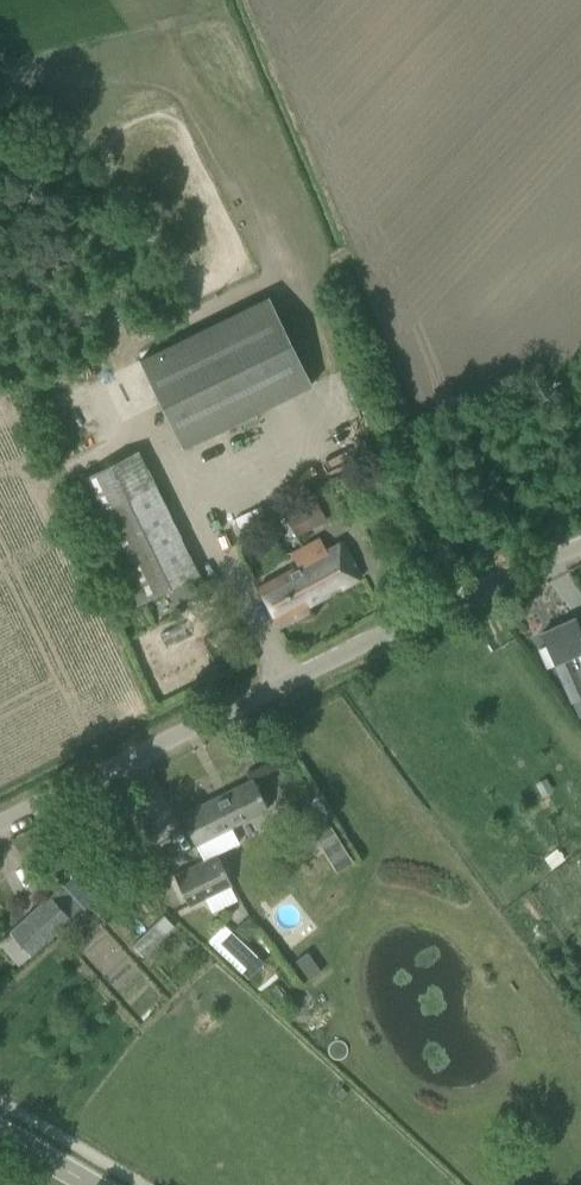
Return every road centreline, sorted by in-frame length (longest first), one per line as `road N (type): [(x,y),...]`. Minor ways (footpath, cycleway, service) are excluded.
road 1 (unclassified): [(0,825),(456,596),(580,546)]

